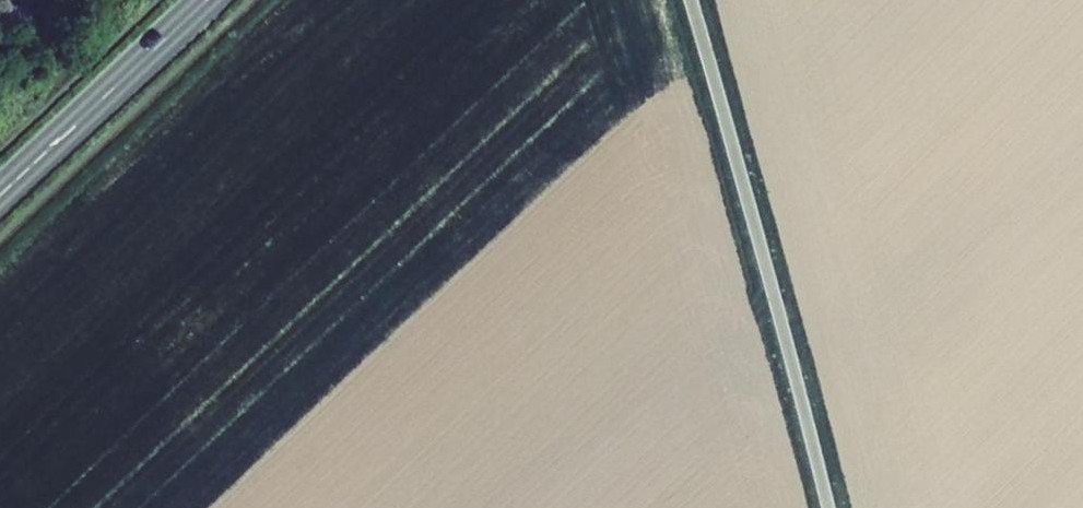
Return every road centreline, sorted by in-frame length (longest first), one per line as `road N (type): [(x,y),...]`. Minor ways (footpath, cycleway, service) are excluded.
road 1 (residential): [(691,0),(828,507)]
road 2 (secondary): [(0,195),(206,0)]

